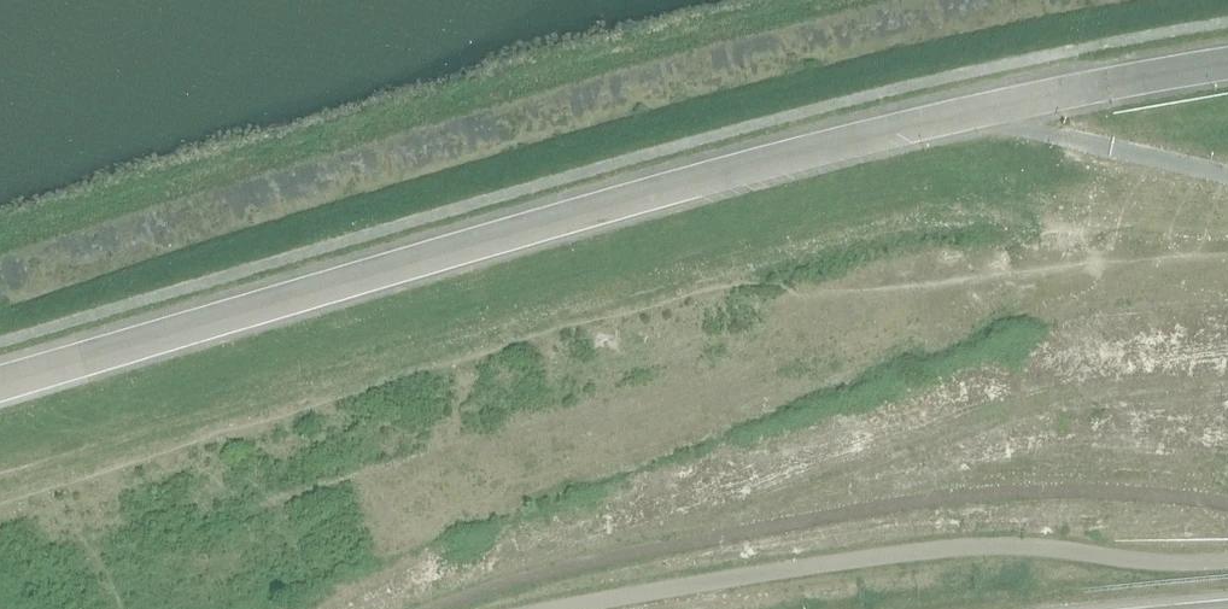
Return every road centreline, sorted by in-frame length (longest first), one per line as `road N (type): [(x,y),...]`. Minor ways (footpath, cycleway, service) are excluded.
road 1 (unclassified): [(554,608),(950,547),(1227,560)]

